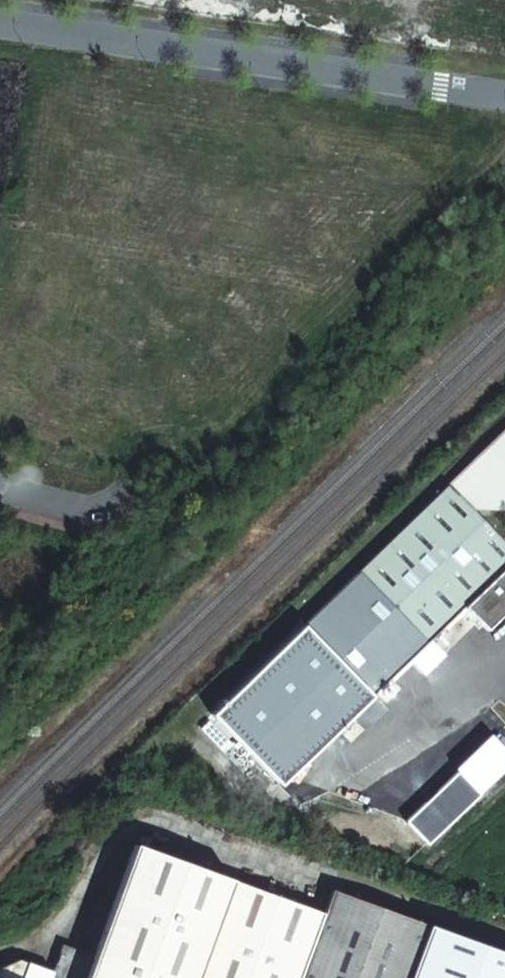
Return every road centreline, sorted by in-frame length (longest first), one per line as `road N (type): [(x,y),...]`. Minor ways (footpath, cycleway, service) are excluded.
road 1 (unclassified): [(504,98),(0,25)]

